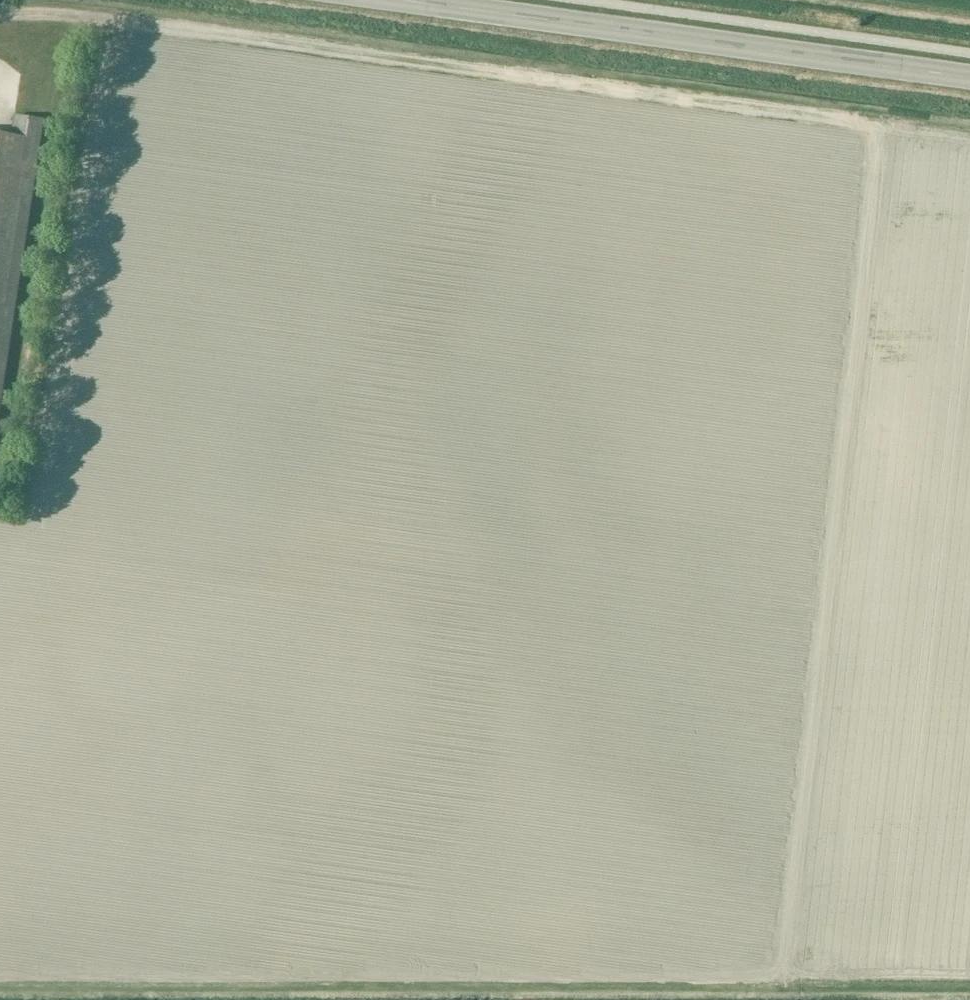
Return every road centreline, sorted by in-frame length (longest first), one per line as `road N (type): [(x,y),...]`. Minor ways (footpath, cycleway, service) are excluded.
road 1 (primary): [(969,77),(406,0)]

